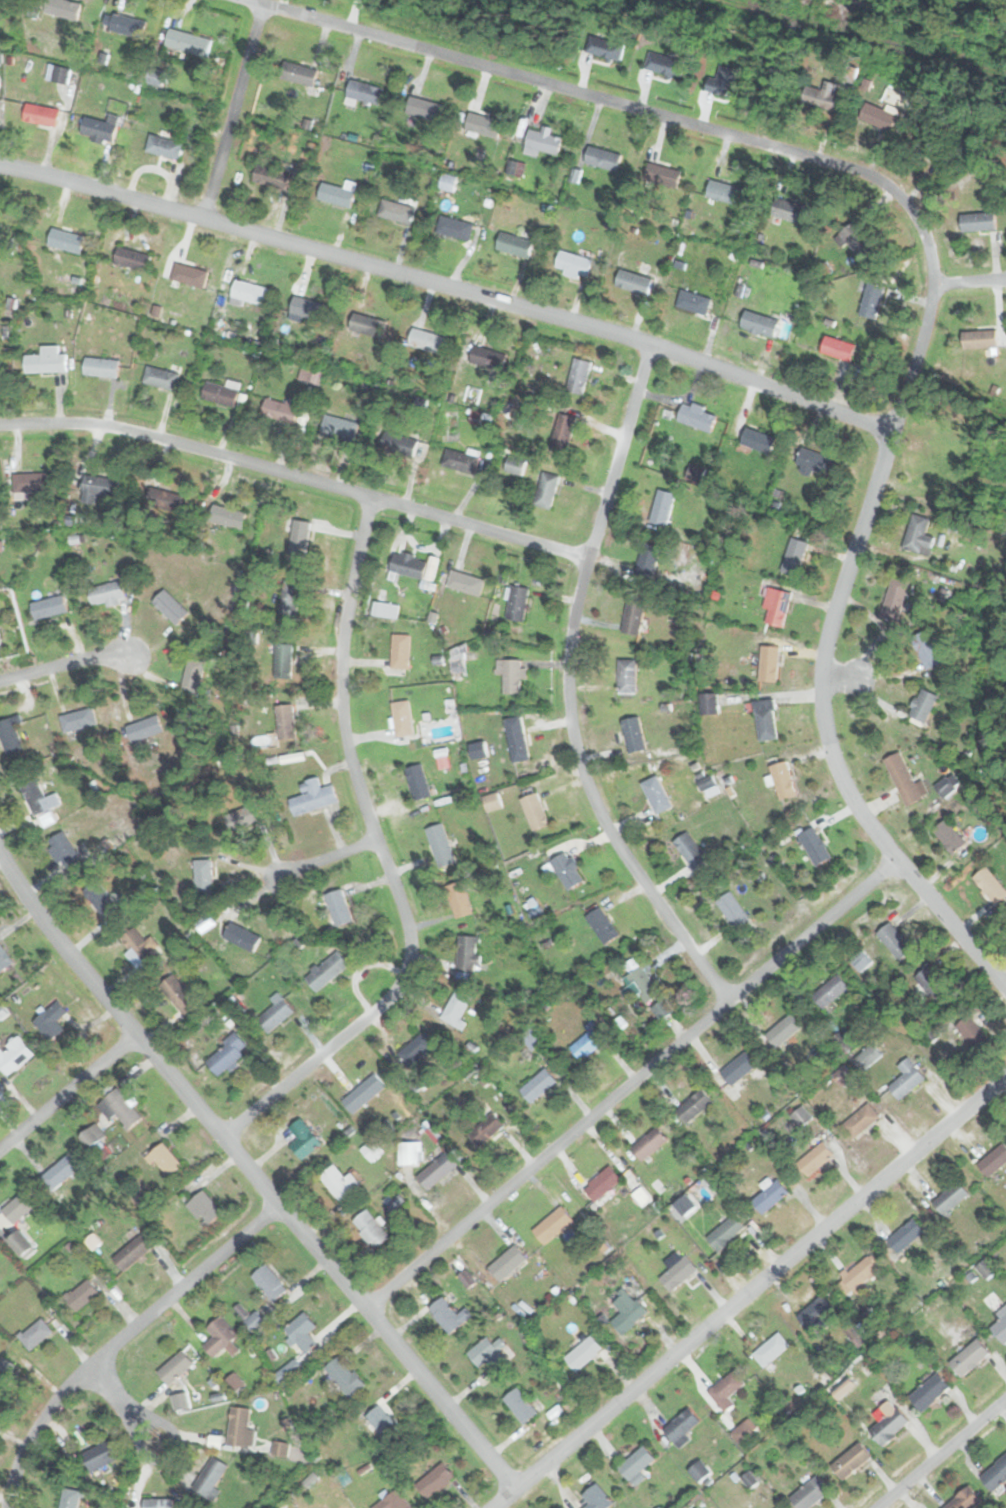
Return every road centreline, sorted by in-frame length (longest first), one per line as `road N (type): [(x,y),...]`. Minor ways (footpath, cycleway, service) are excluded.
road 1 (residential): [(249,0),(855,170),(898,195),(924,238),(932,285),(824,647),(825,731),(861,814),(1005,990)]
road 2 (residential): [(0,167),(648,345),(892,430)]
road 3 (residential): [(514,1489),(74,960),(0,857)]
road 4 (residential): [(221,1137),(373,1011),(408,960),(407,927),(343,733),(343,620),(368,497)]
road 5 (residential): [(727,1001),(604,823),(571,728),(567,663),(575,605),(648,345)]
road 6 (residential): [(364,1308),(896,859)]
road 7 (residential): [(492,1507),(1005,1074)]
road 8 (residential): [(0,424),(140,433),(586,561)]
road 9 (residential): [(5,1507),(28,1440),(66,1388),(279,1205)]
road 10 (residential): [(200,218),(260,3)]
road 11 (residential): [(0,1147),(136,1034)]
road 12 (residential): [(876,1507),(1005,1398)]
road 13 (residential): [(0,681),(109,651),(132,653)]

